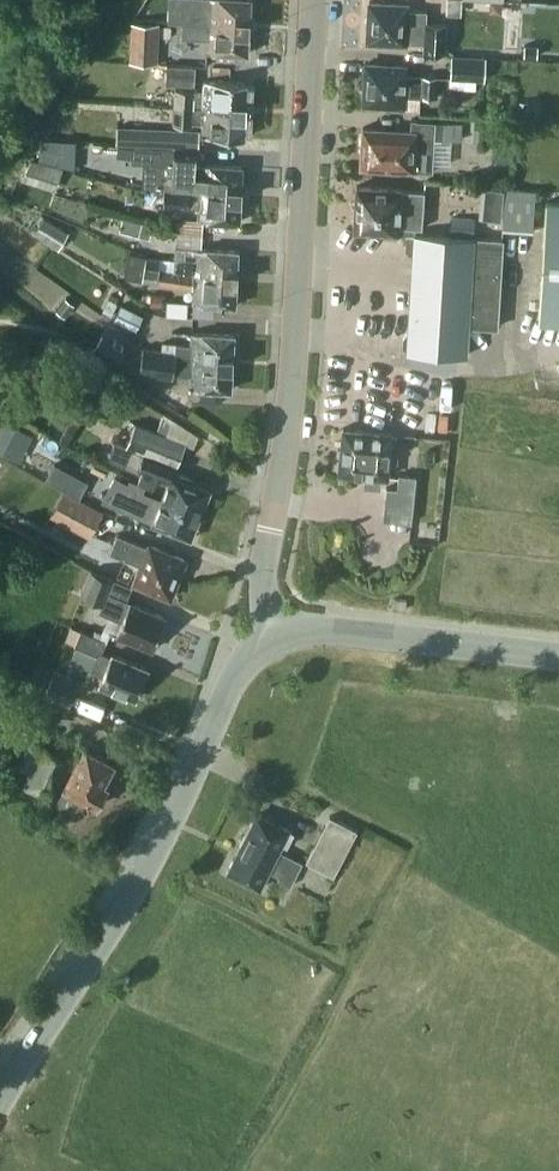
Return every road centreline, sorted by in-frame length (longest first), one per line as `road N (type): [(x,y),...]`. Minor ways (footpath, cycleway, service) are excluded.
road 1 (residential): [(279,639),(263,581),(289,394),(312,0)]
road 2 (tertiary): [(0,1097),(146,872),(234,674),(279,639)]
road 3 (tertiary): [(558,658),(351,631),(279,639)]

